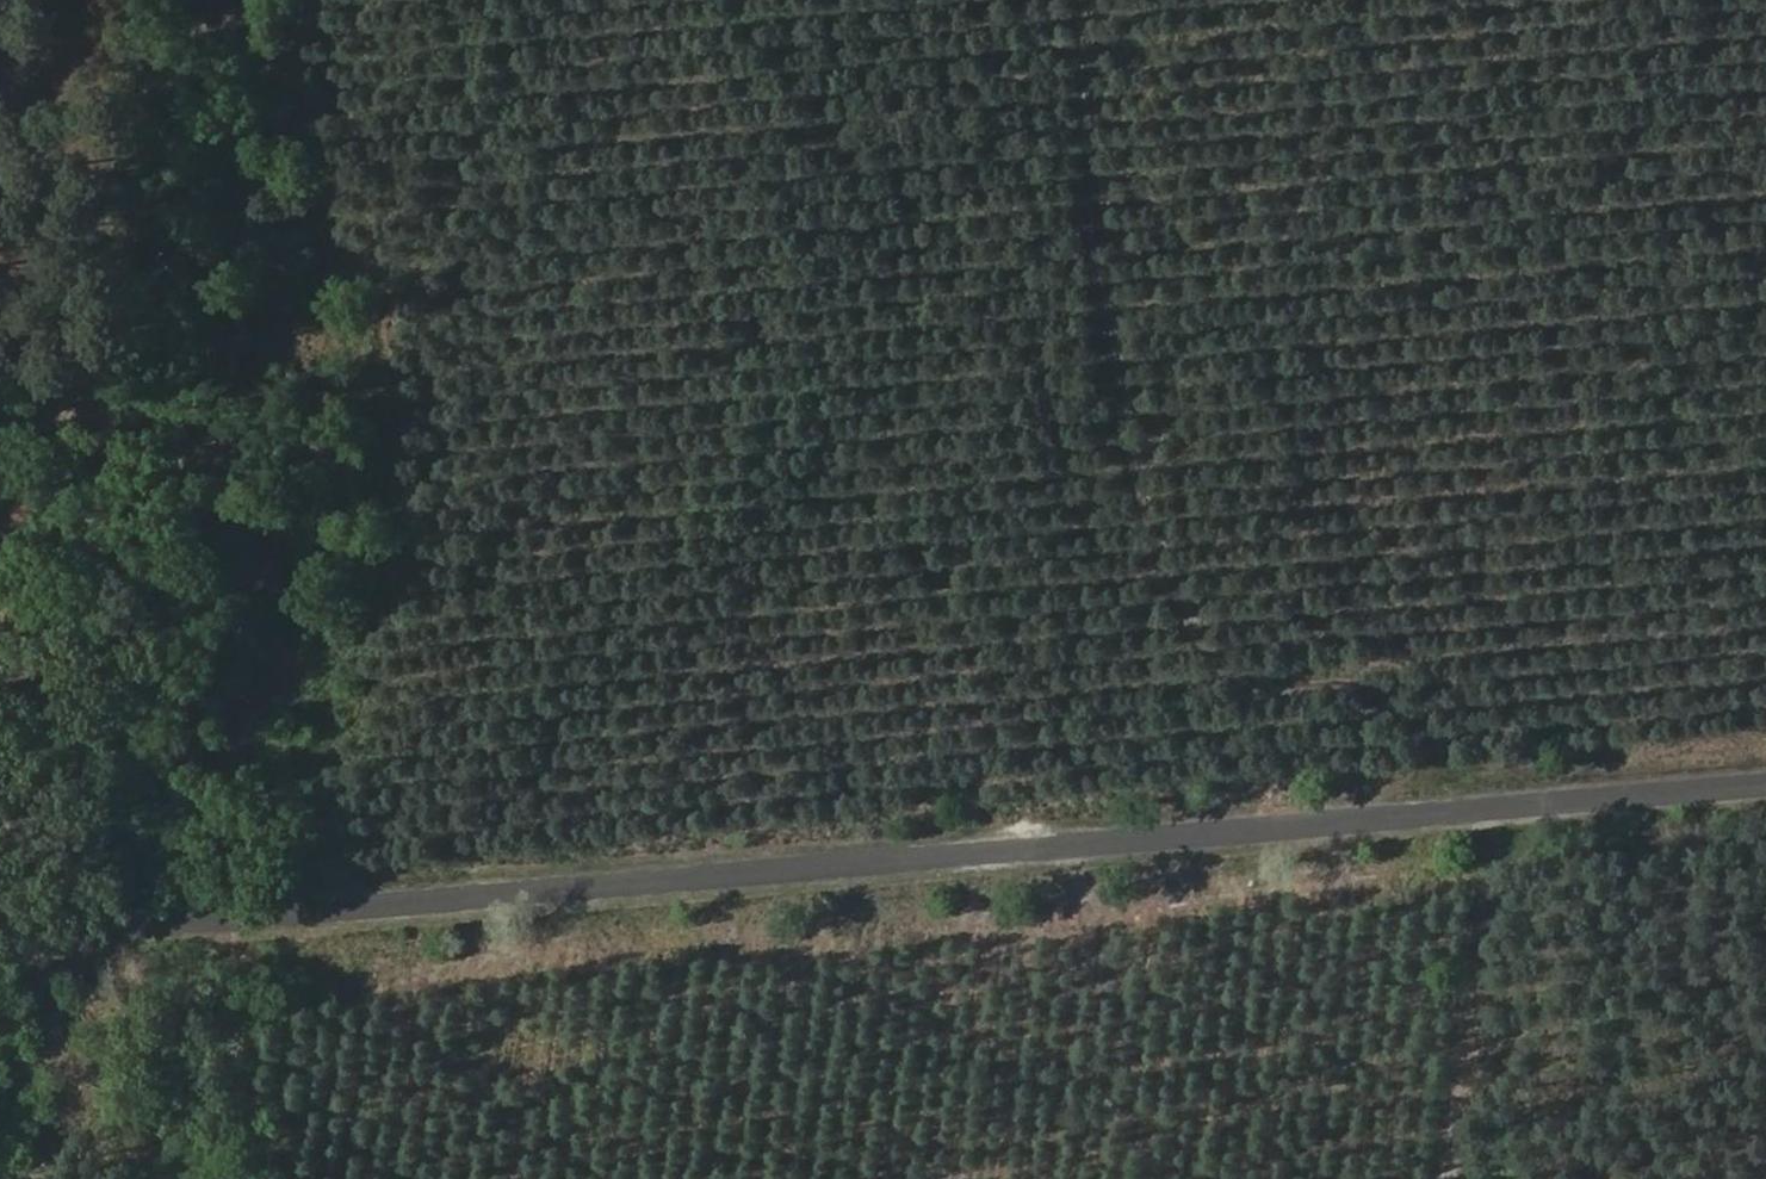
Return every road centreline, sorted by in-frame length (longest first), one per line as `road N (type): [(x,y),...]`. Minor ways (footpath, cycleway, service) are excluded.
road 1 (unclassified): [(0,950),(617,880),(1001,855),(1765,785)]
road 2 (track): [(1470,812),(1477,883),(1441,1178)]

